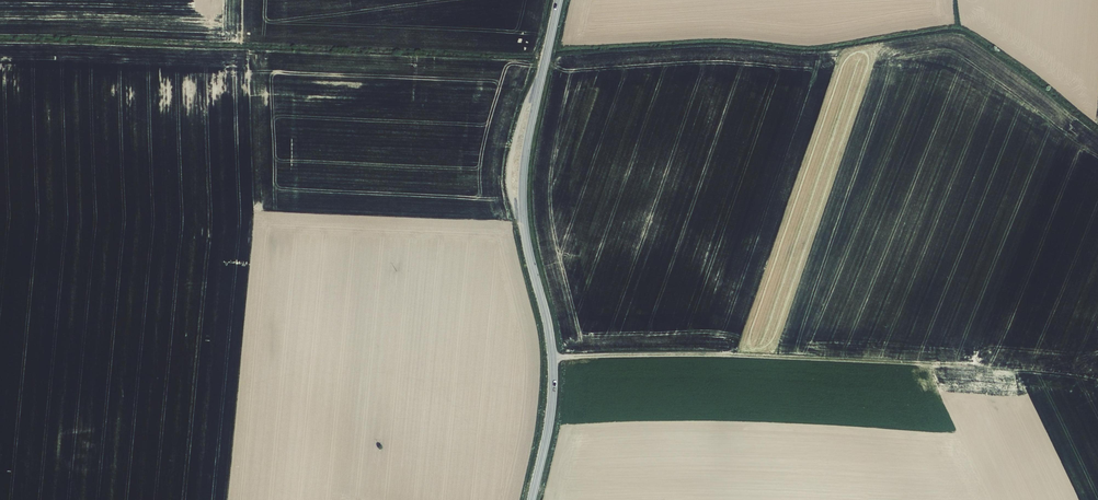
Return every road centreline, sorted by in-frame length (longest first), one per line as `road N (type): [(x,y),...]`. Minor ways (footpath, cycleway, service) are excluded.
road 1 (tertiary): [(531,499),(553,374),(522,182),(559,0)]

